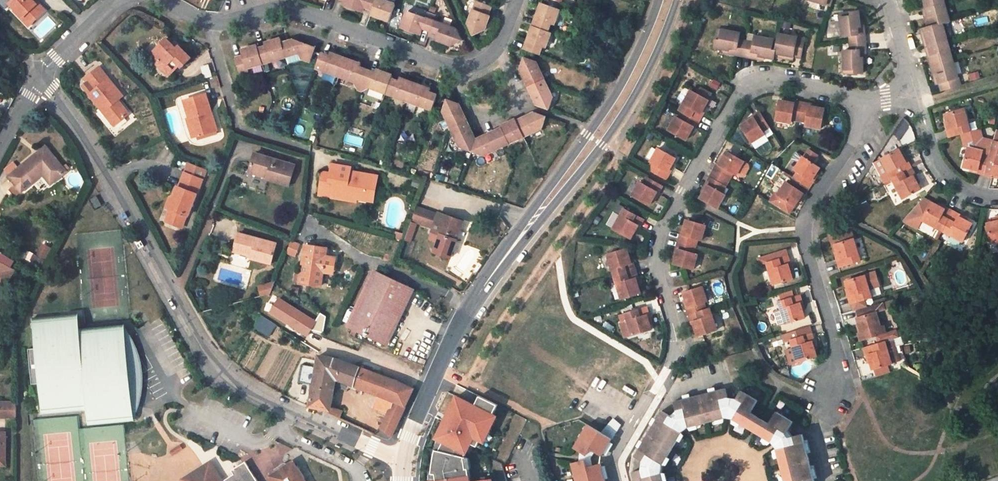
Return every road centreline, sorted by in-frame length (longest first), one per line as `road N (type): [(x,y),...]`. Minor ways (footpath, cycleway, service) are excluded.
road 1 (residential): [(618,480),(618,452),(677,345),(656,264),(659,239),(734,100),(775,81),(867,101)]
road 2 (residential): [(400,460),(232,377),(210,356),(105,164),(43,75)]
road 3 (residential): [(518,0),(494,57),(461,71),(279,9),(211,28),(162,0)]
road 4 (residential): [(867,101),(807,222),(841,354),(831,402)]
road 5 (secondary): [(400,460),(434,372),(532,226)]
road 6 (secondary): [(532,226),(609,137),(675,0)]
road 7 (secondary): [(659,0),(643,51),(532,226)]
road 8 (residential): [(997,198),(978,197),(941,174),(912,96)]

